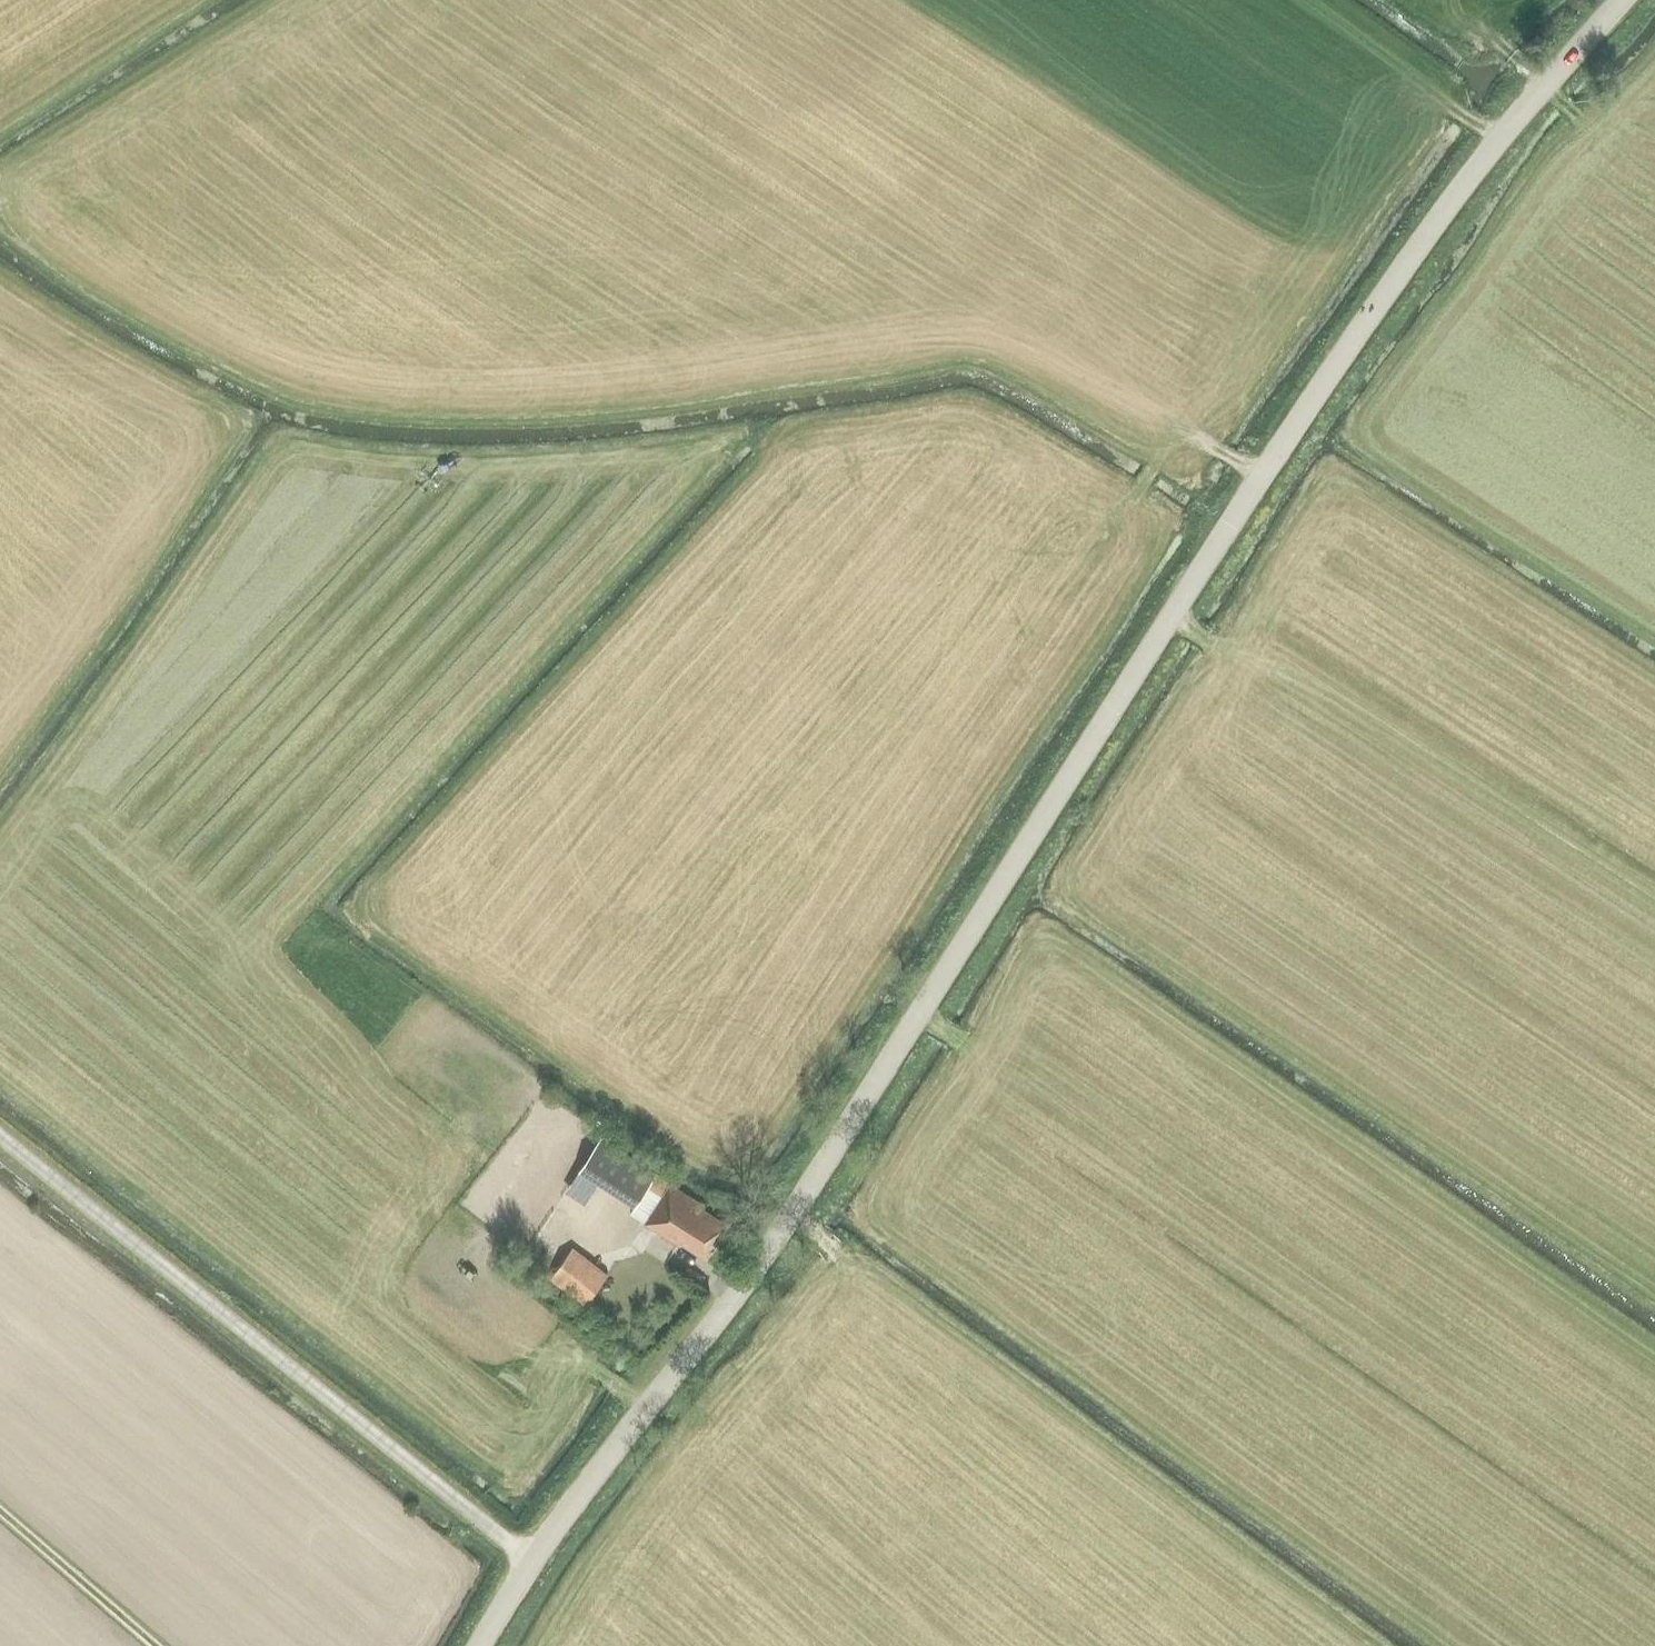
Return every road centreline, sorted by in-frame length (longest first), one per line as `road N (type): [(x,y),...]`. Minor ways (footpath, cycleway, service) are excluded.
road 1 (tertiary): [(481,1645),(534,1560),(780,1238),(1260,475),(1403,266),(1472,173),(1622,0)]
road 2 (track): [(0,1511),(156,1645)]

